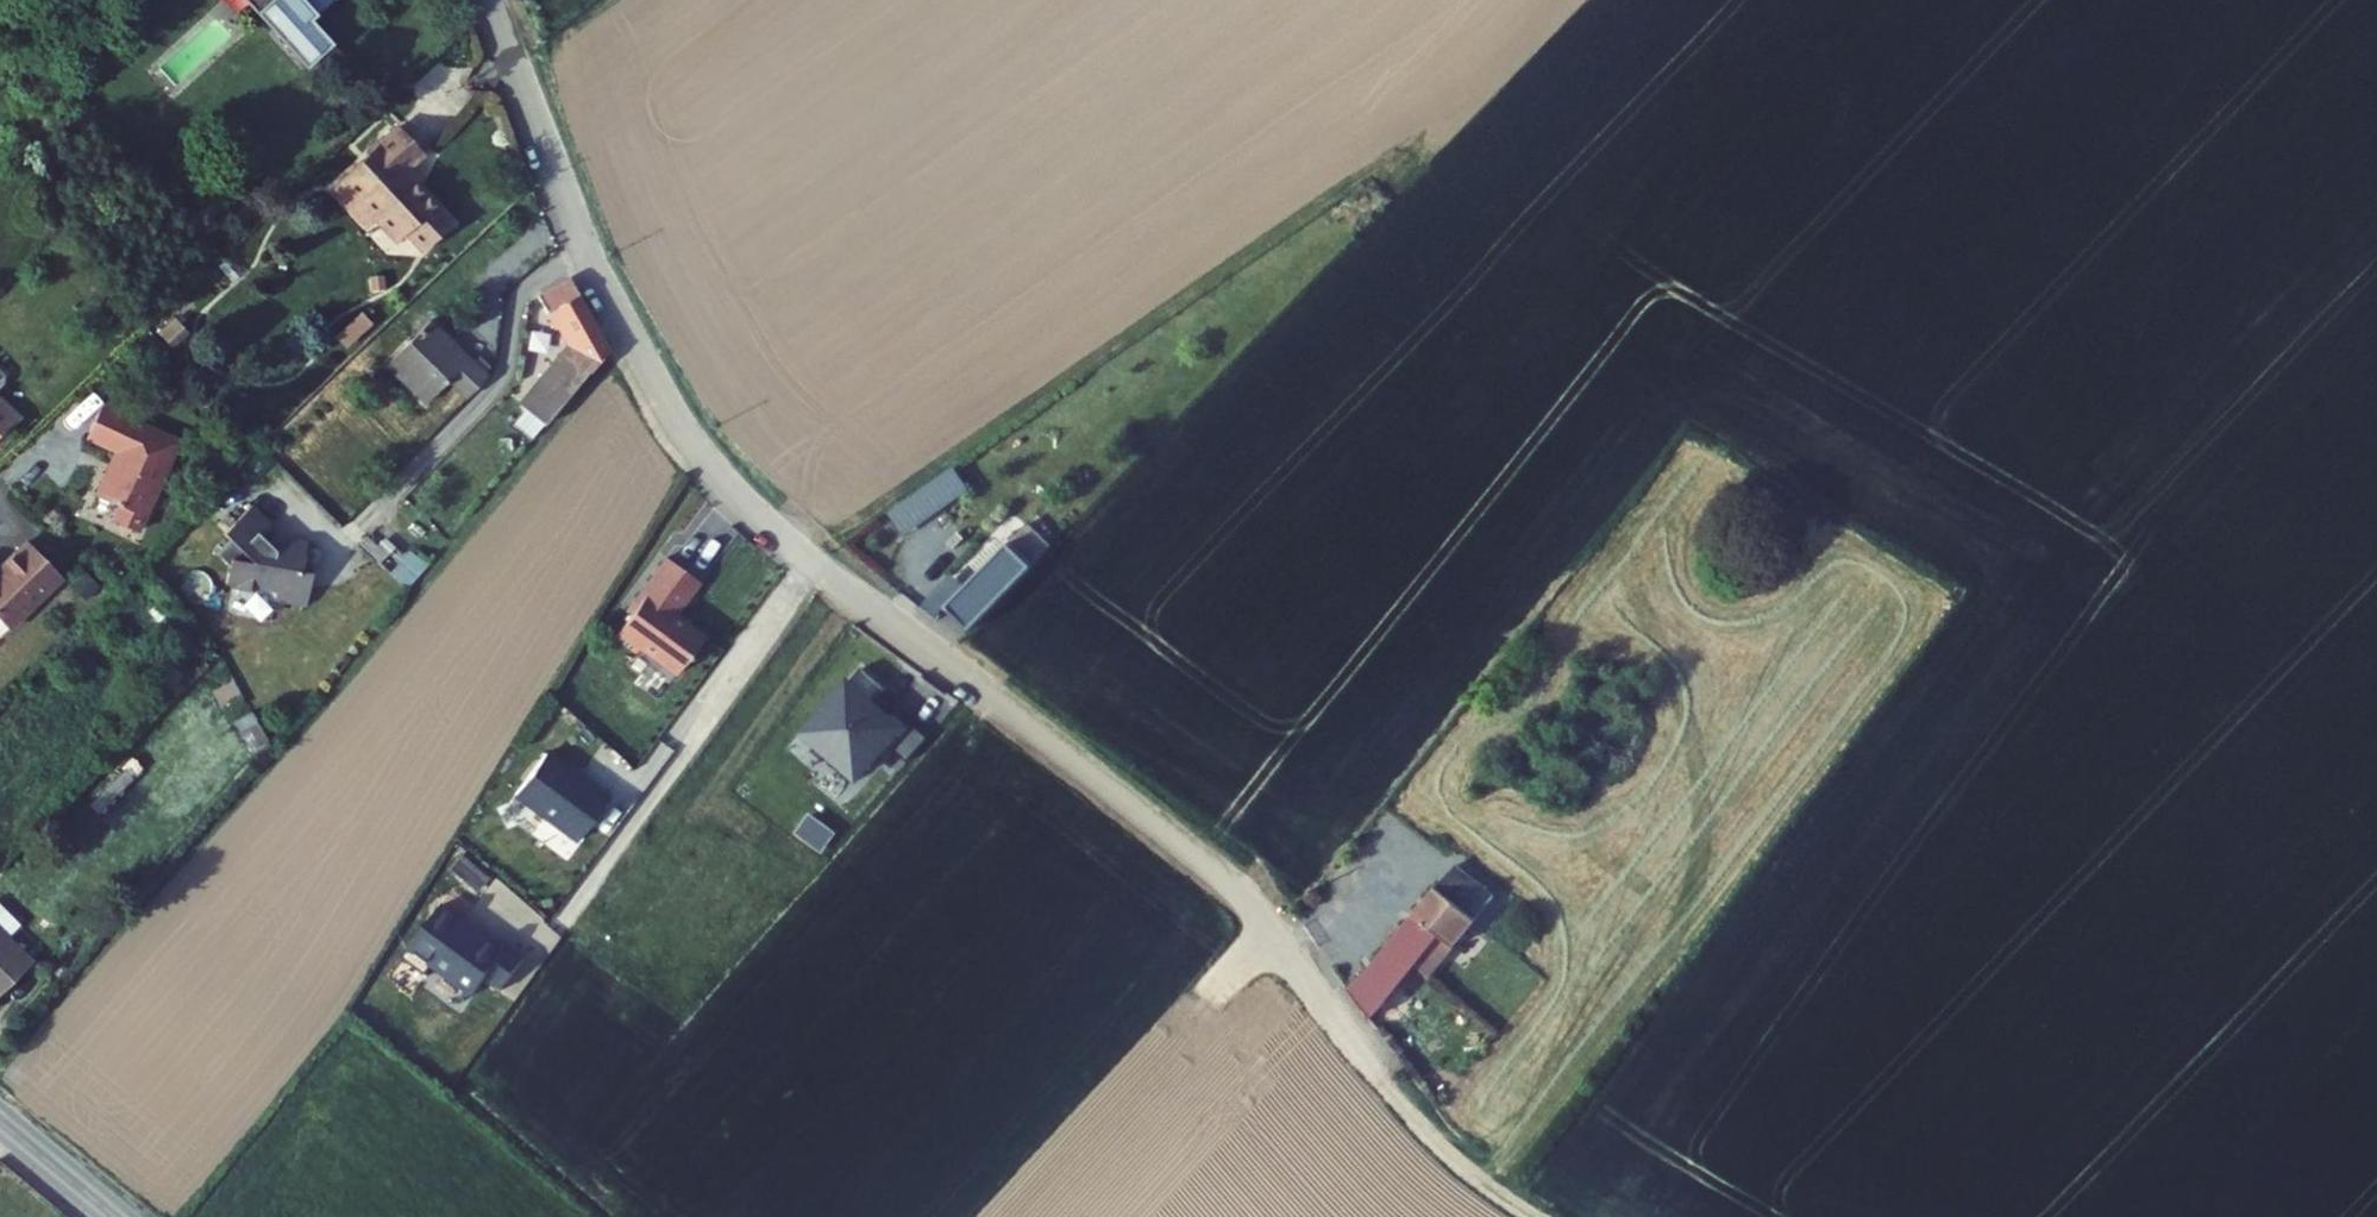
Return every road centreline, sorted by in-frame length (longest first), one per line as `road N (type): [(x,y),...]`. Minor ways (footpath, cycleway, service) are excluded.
road 1 (residential): [(1536,1216),(1433,1142),(1230,884),(751,509),(707,463),(602,288),(488,0)]
road 2 (tertiary): [(0,1122),(114,1216)]

